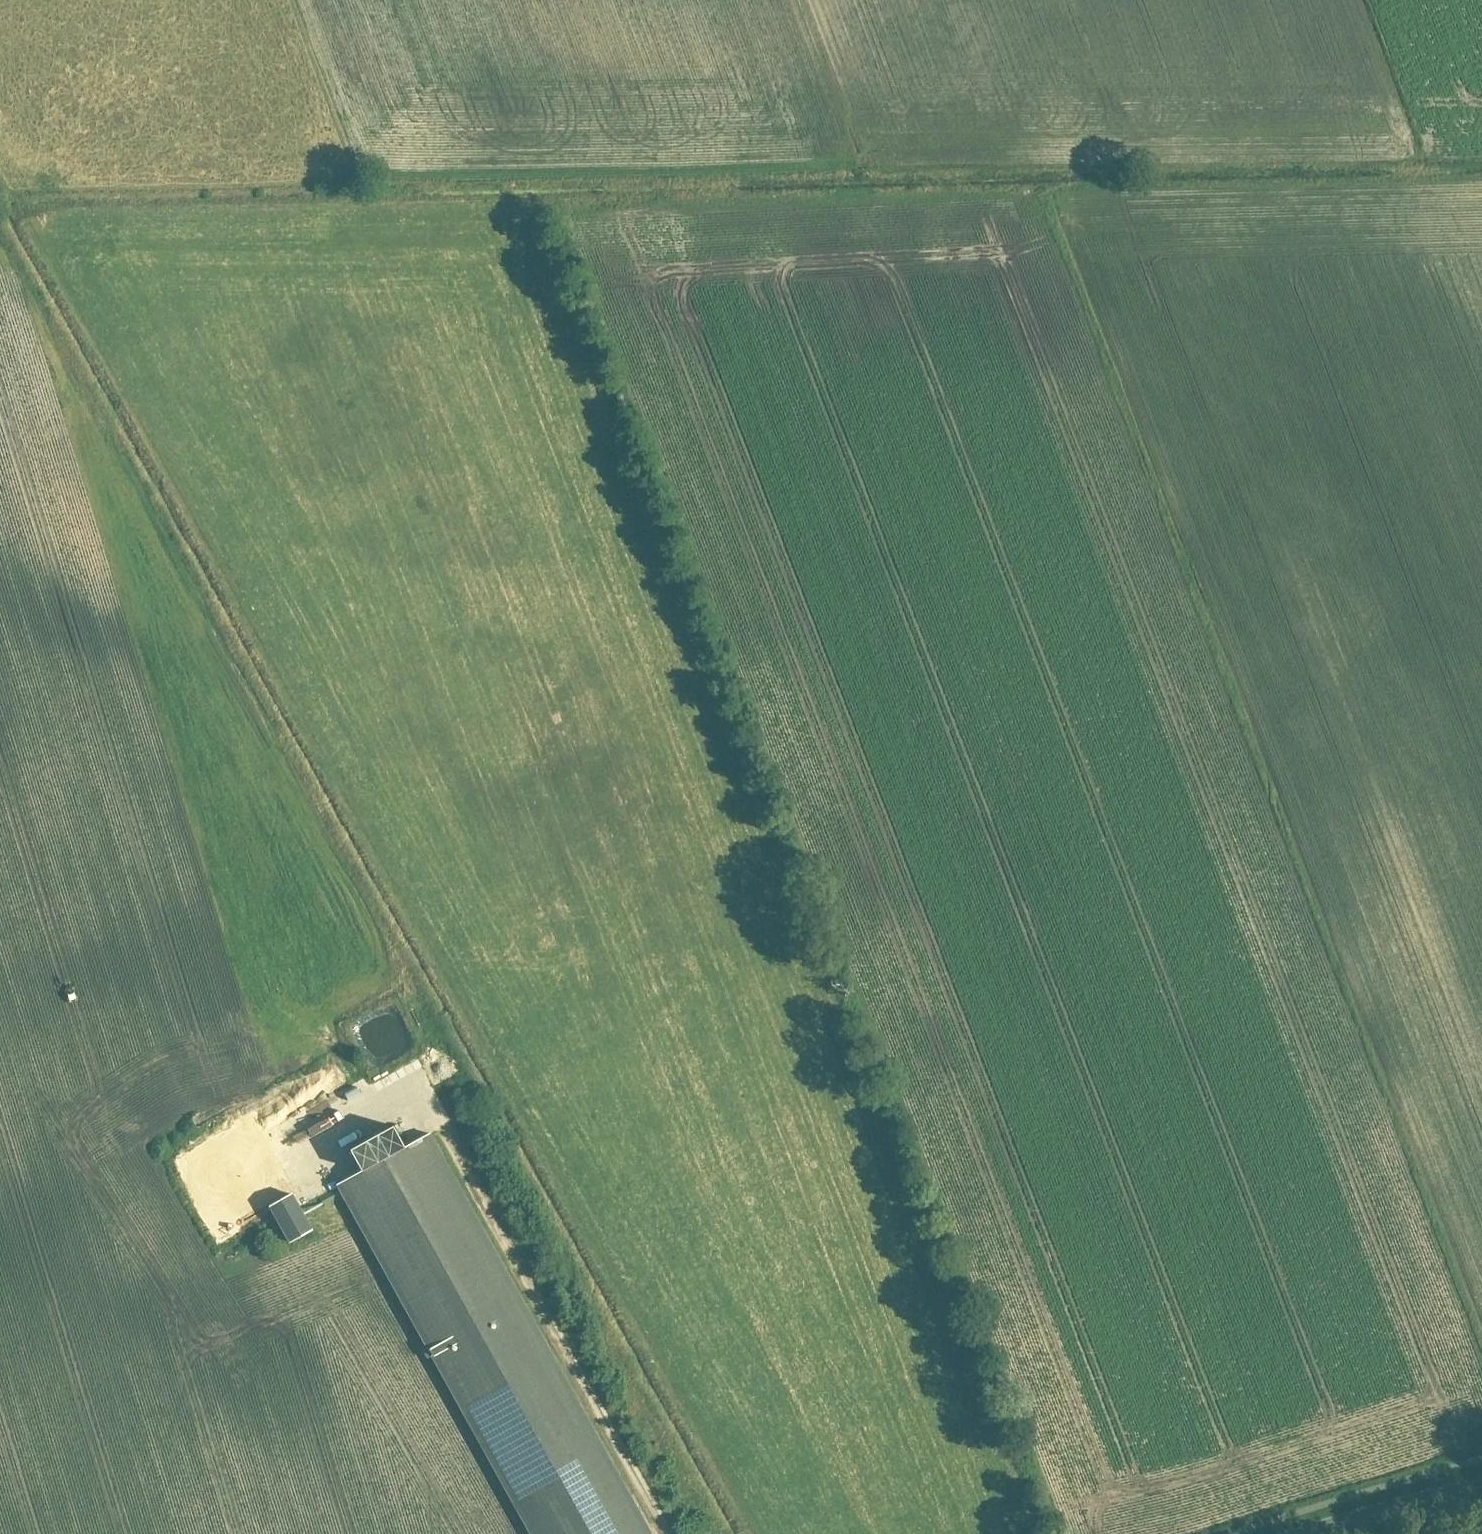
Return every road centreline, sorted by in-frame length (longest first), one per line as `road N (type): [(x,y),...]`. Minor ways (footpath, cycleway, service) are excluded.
road 1 (tertiary): [(1481,1493),(1347,1533)]

